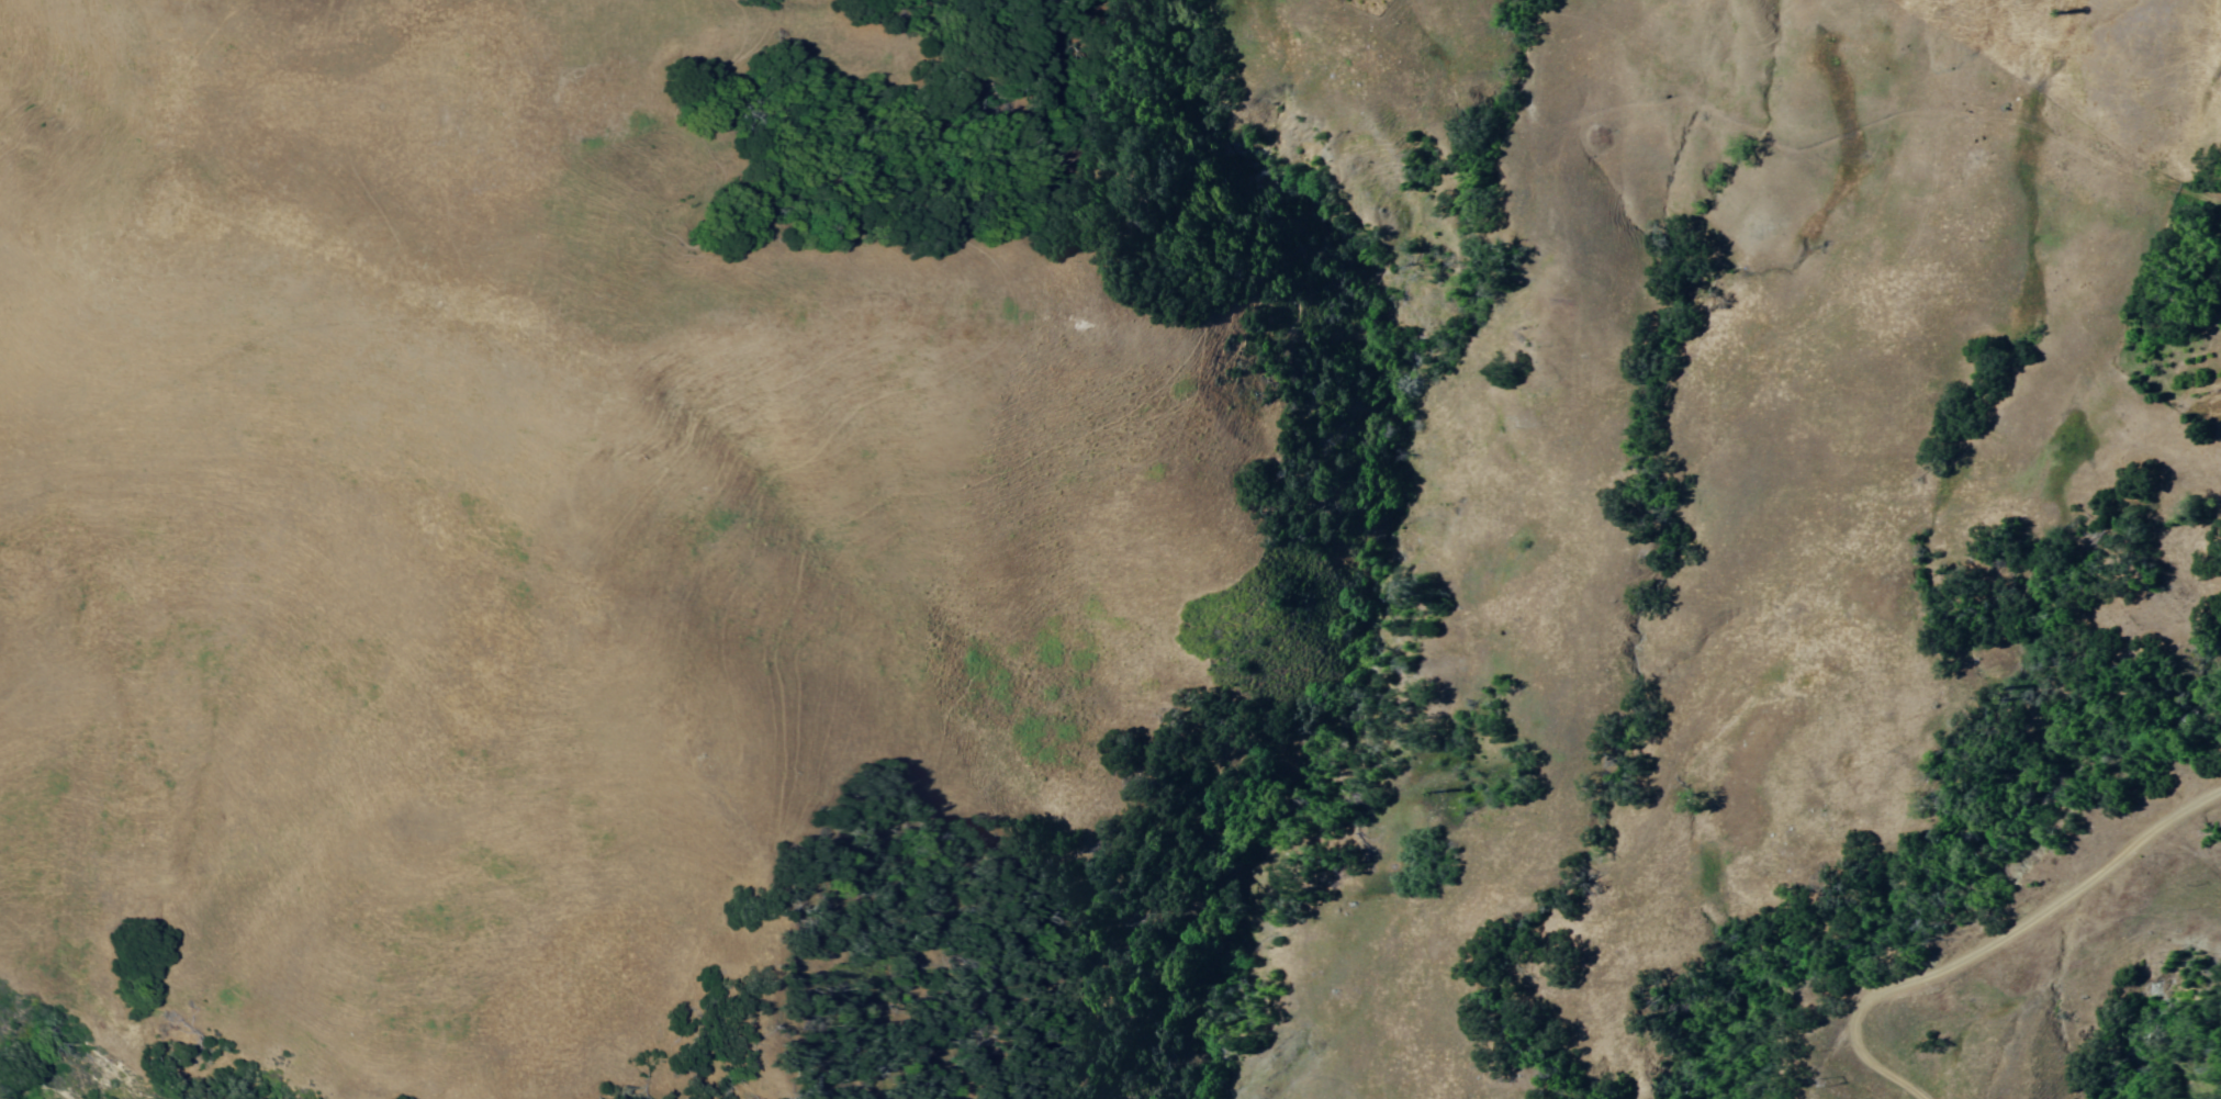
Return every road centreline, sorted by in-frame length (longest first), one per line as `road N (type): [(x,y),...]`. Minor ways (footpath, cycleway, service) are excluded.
road 1 (track): [(1940,1098),(1870,1045),(1855,1014),(1866,988),(1934,963),(2048,899),(2141,828),(2220,784)]

